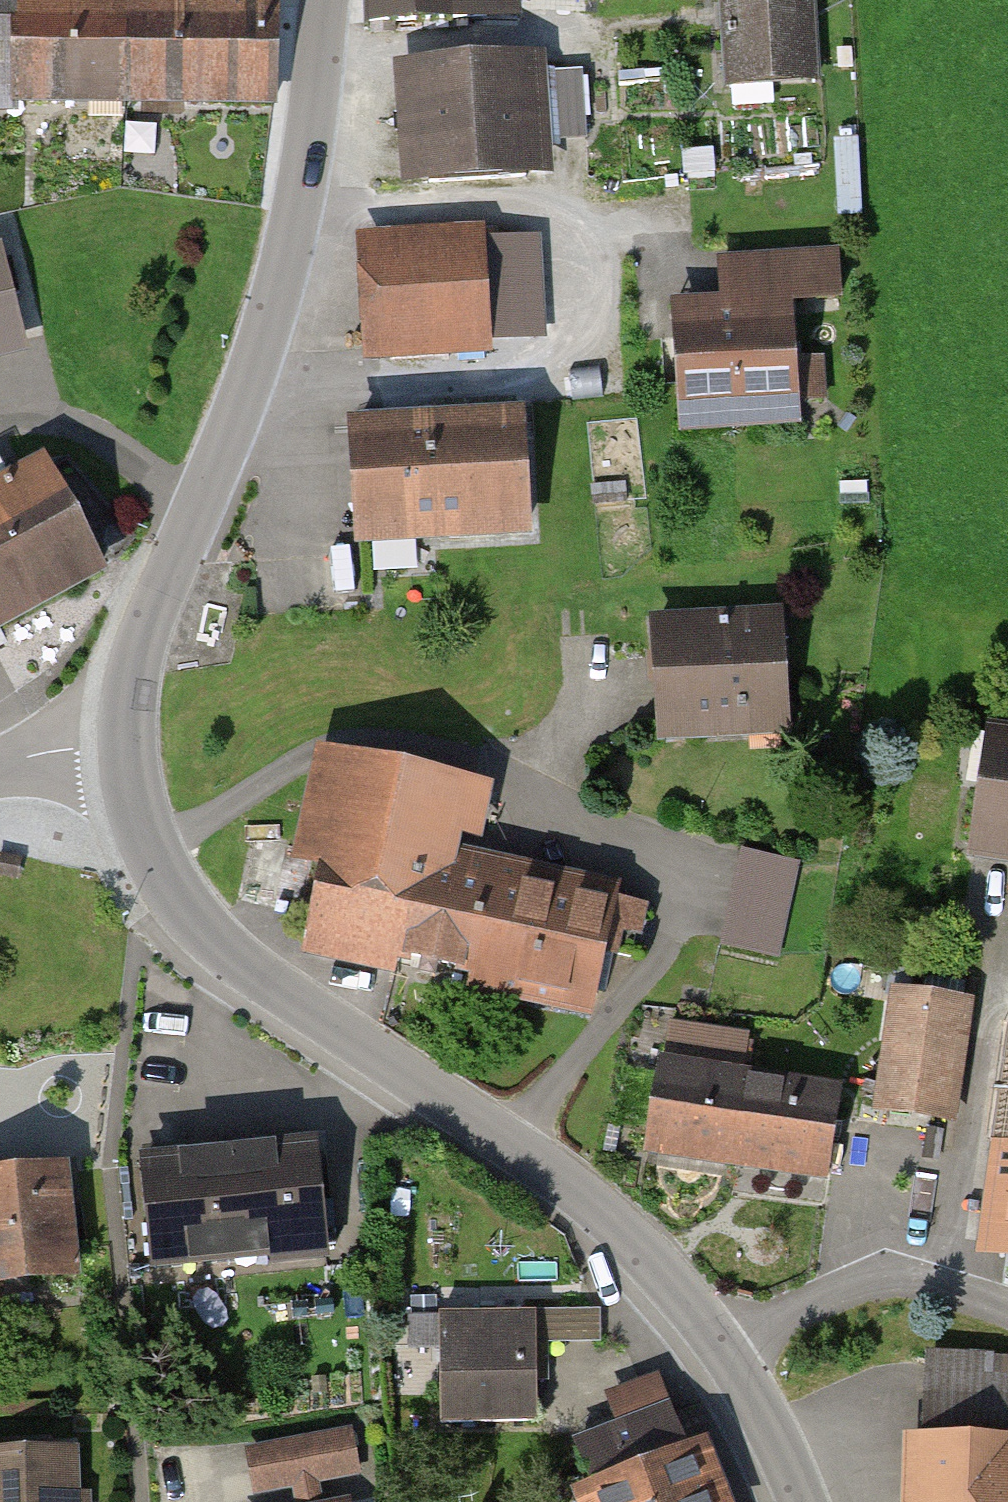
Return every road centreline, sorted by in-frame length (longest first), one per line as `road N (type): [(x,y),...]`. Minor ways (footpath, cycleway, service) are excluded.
road 1 (tertiary): [(119,748),(133,824),(160,888),(281,1002),(560,1178),(719,1346),(800,1501)]
road 2 (tertiary): [(323,0),(297,208),(260,355),(128,678),(119,748)]
road 3 (residential): [(0,766),(78,747),(119,748)]

